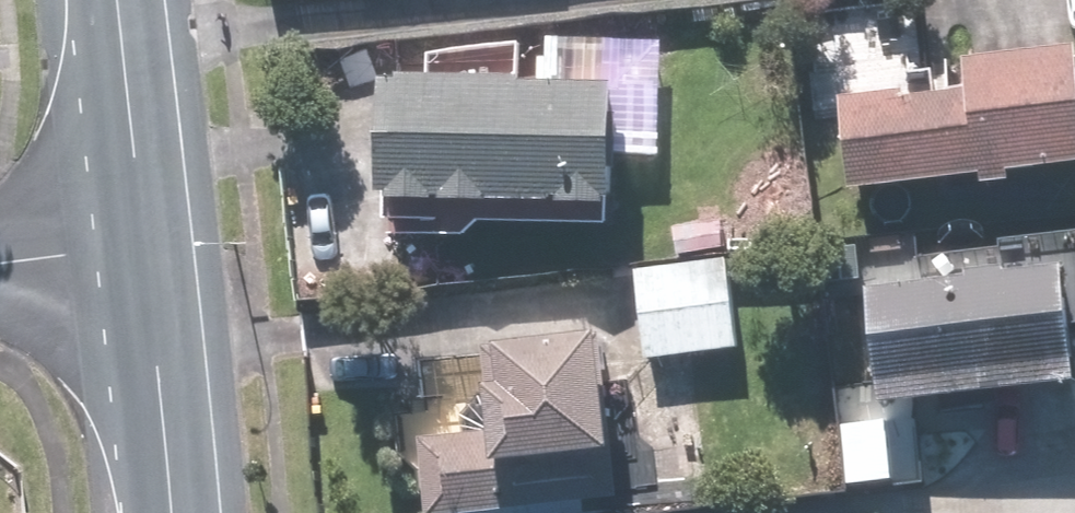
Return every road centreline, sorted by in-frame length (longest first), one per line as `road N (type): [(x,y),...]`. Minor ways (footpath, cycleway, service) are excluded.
road 1 (tertiary): [(144,512),(129,254)]
road 2 (tertiary): [(129,254),(104,0)]
road 3 (residential): [(0,269),(129,254)]

